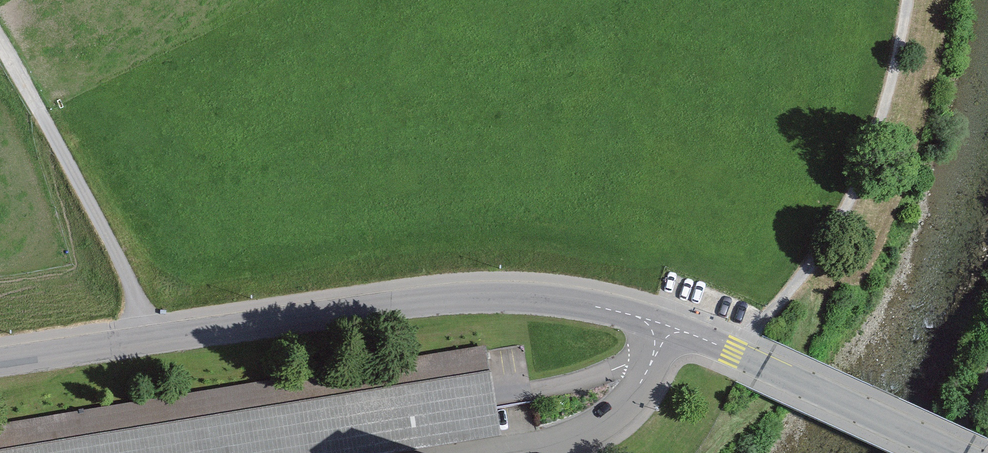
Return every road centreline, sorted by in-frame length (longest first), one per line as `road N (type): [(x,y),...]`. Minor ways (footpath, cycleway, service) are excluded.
road 1 (tertiary): [(143,340),(423,303),(570,303),(664,325),(954,452)]
road 2 (unclassified): [(0,45),(127,283),(143,340)]
road 3 (tertiary): [(0,361),(143,340)]

